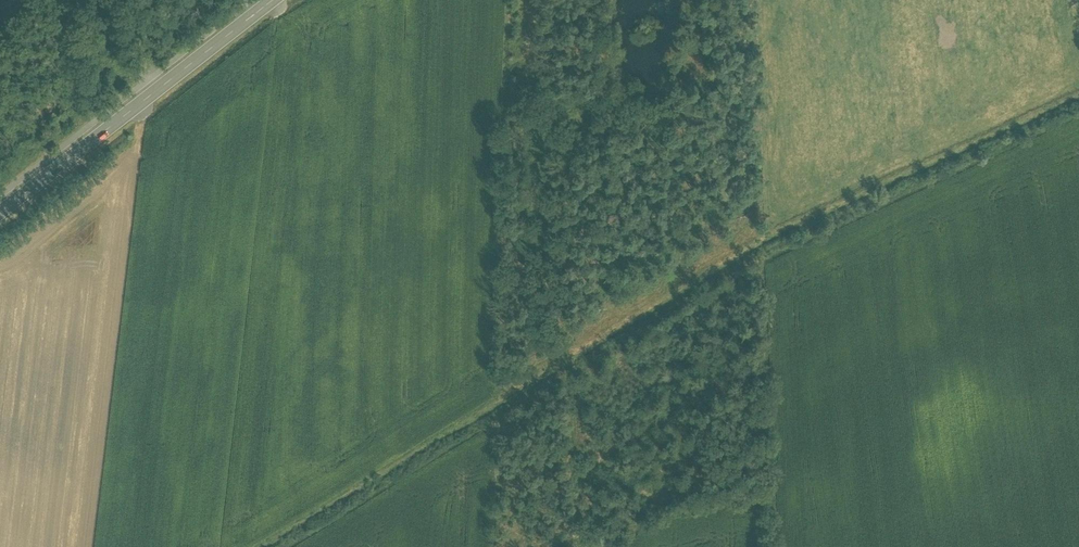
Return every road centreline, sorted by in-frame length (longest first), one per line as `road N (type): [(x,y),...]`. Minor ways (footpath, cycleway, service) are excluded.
road 1 (primary): [(0,212),(272,0)]

